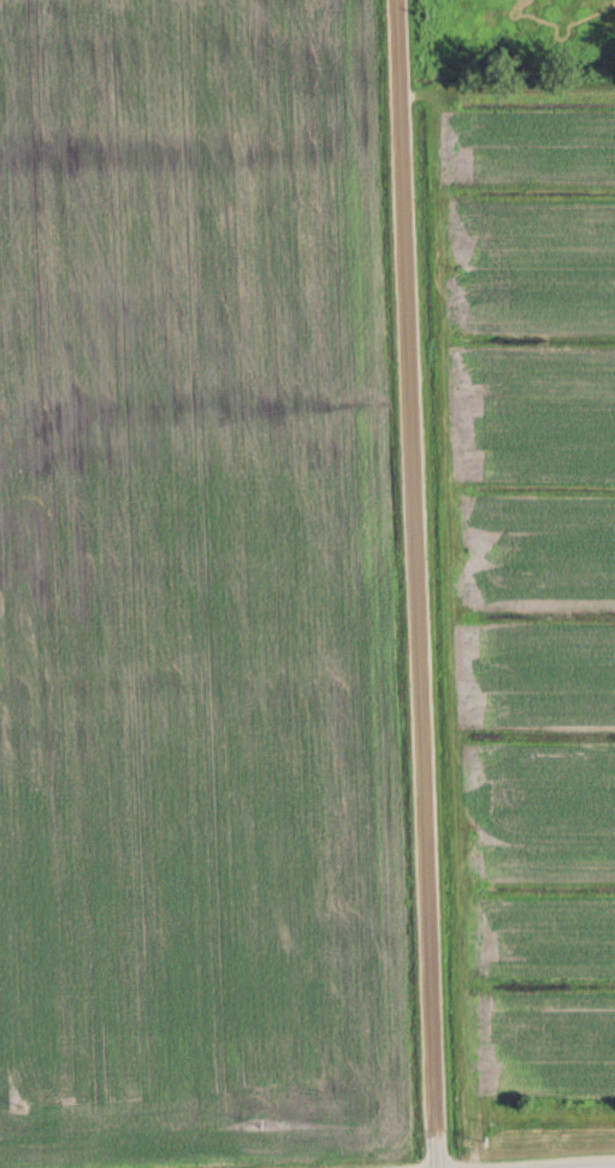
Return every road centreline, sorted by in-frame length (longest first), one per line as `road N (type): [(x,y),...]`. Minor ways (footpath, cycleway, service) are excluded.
road 1 (residential): [(434,1167),(395,0)]

